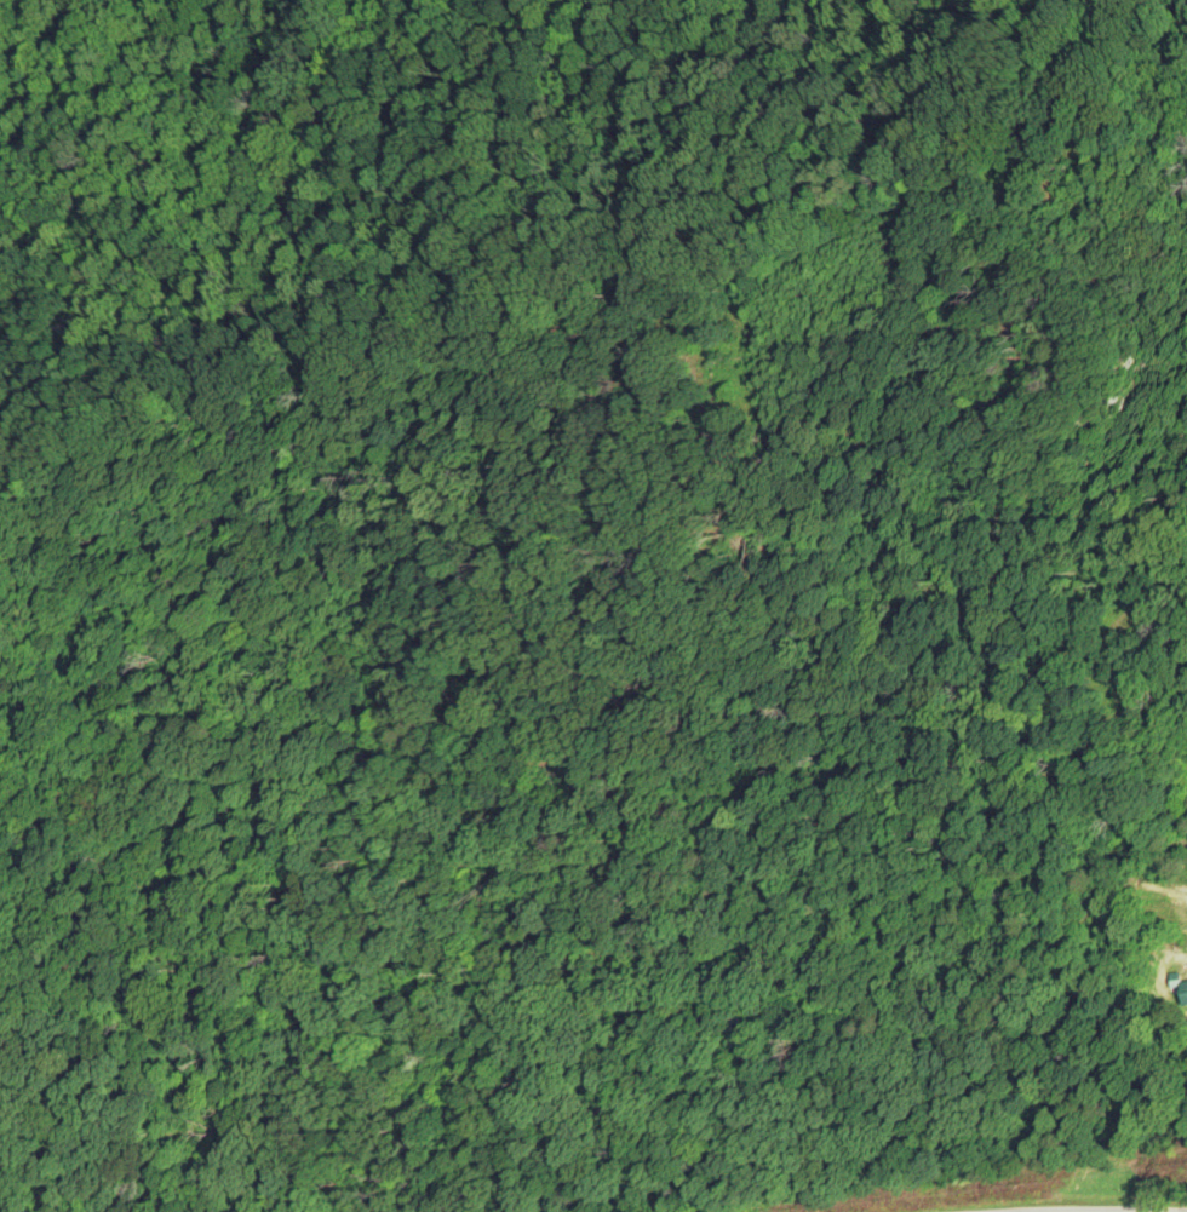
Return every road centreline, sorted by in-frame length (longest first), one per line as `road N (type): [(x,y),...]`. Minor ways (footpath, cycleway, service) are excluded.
road 1 (residential): [(1027,1211),(1163,1211)]

